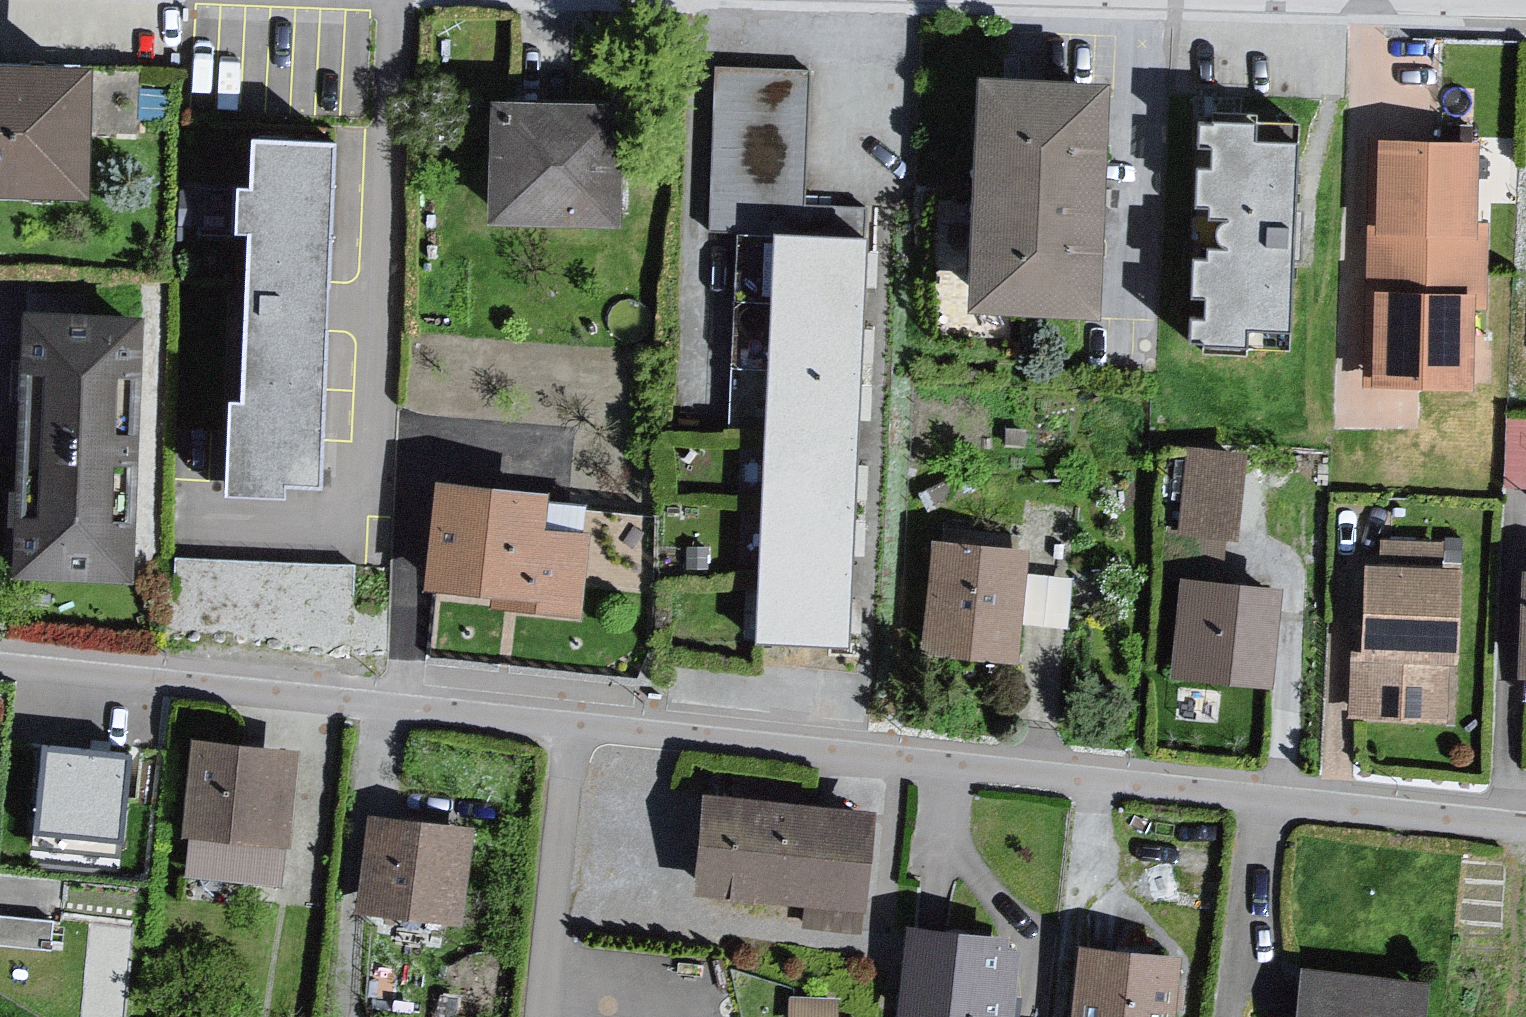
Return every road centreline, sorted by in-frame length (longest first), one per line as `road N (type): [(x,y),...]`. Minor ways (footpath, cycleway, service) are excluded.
road 1 (residential): [(1525,824),(0,658)]

